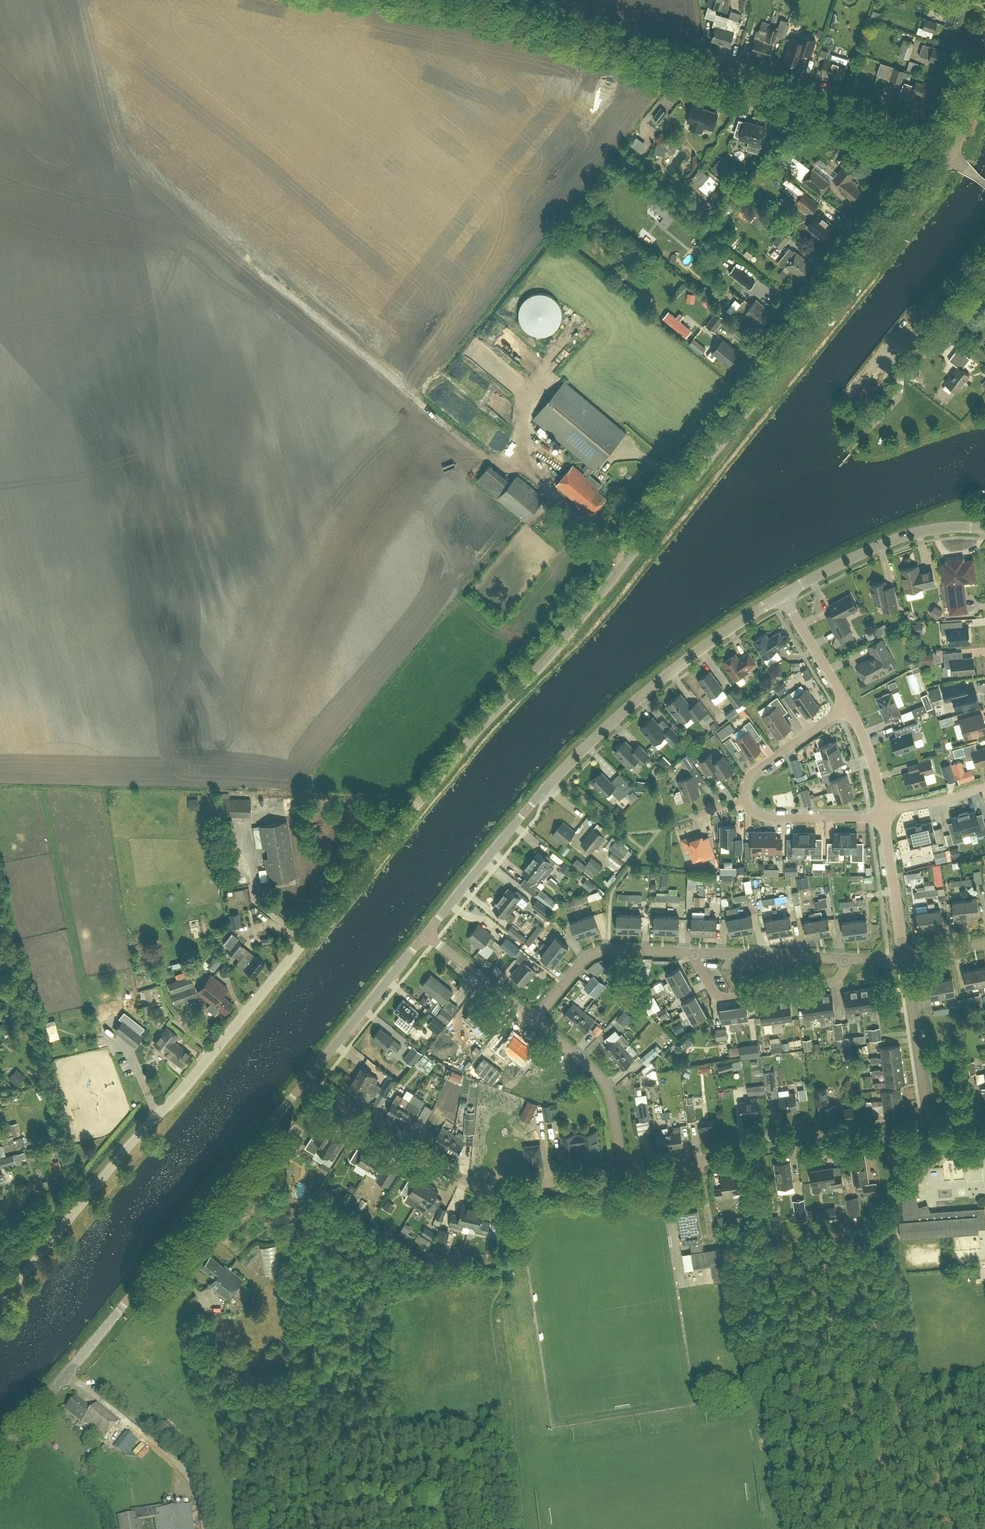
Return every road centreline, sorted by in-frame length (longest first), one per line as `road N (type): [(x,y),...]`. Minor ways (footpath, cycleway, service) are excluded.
road 1 (tertiary): [(951,154),(538,669),(424,795),(0,1303)]
road 2 (unclassified): [(951,154),(933,141),(597,36),(443,0)]
road 3 (tertiary): [(426,934),(603,731),(706,646),(783,595)]
road 4 (tertiary): [(0,1455),(306,1081)]
road 5 (residential): [(325,1094),(479,1187),(623,1171)]
road 6 (residential): [(623,1171),(720,1155),(777,1134),(930,1136)]
road 7 (tertiary): [(783,595),(899,538),(942,527),(984,529)]
road 8 (residential): [(695,952),(711,990),(728,999),(827,985),(846,958)]
road 9 (unclassified): [(861,383),(984,235)]
road 10 (residential): [(695,952),(600,950),(535,1019)]
road 11 (tertiary): [(306,1081),(426,934)]
road 12 (residential): [(623,1171),(605,1084),(535,1019)]
road 13 (residential): [(930,1136),(905,961)]
road 14 (residential): [(846,958),(695,952)]
road 15 (residential): [(905,961),(884,813)]
road 16 (residential): [(746,800),(751,774),(847,705)]
road 17 (residential): [(884,813),(769,818),(746,800)]
road 18 (residential): [(535,1019),(426,934)]
road 19 (track): [(849,451),(899,395),(897,340)]
road 20 (residential): [(847,705),(783,595)]

